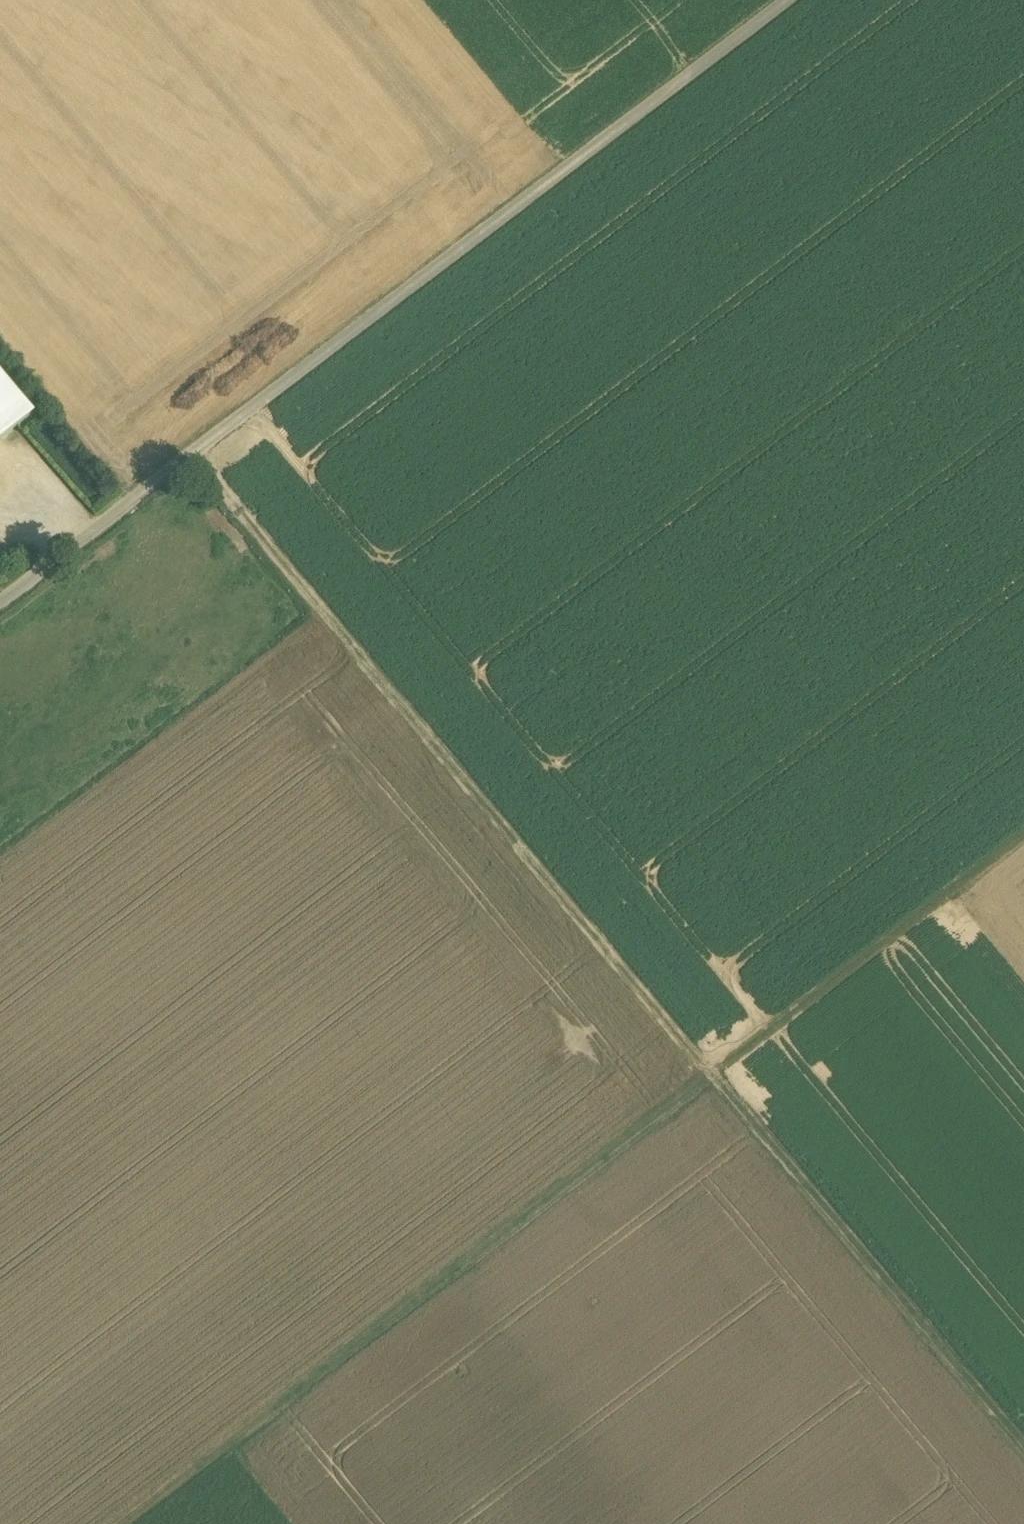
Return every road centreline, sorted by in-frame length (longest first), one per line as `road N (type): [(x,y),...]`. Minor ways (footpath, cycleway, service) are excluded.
road 1 (track): [(197,452),(710,1074),(805,1174),(1023,1434)]
road 2 (track): [(130,1523),(1023,834)]
road 3 (track): [(0,602),(786,0)]

